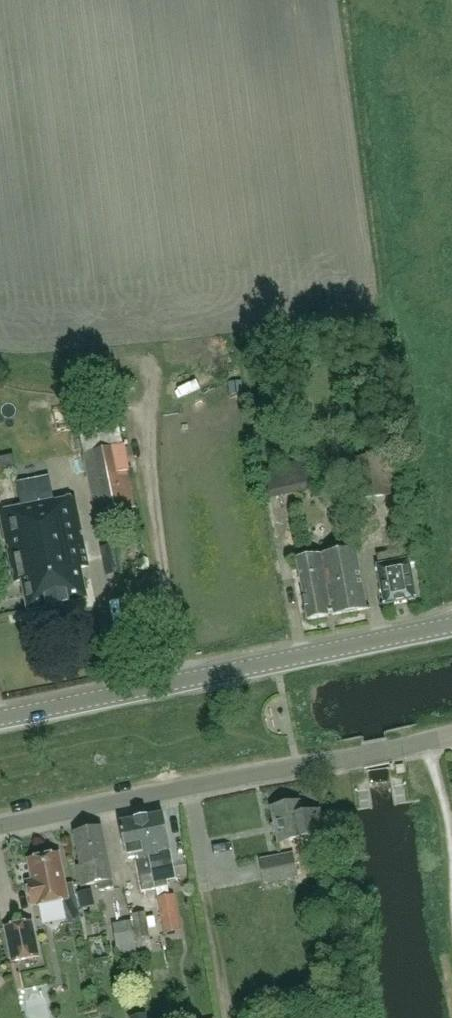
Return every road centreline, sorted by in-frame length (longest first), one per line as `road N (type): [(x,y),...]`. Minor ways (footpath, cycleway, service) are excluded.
road 1 (tertiary): [(0,720),(451,624)]
road 2 (residential): [(0,828),(451,736)]
road 3 (track): [(178,683),(143,375),(120,361),(0,364)]

